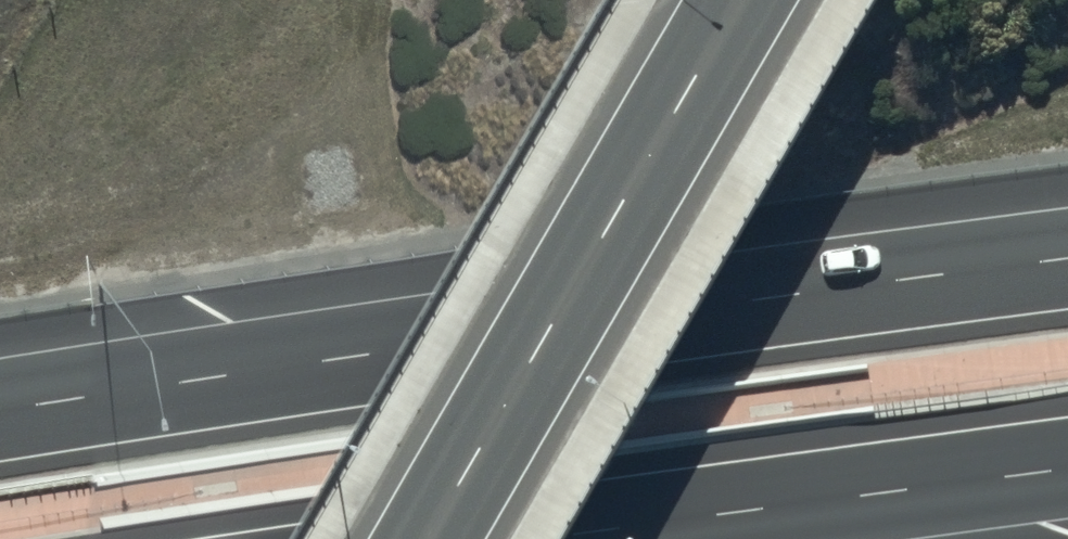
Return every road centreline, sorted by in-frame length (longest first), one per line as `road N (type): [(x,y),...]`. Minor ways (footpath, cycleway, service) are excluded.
road 1 (motorway): [(0,411),(1067,258)]
road 2 (secondary): [(428,538),(740,0)]
road 3 (motorway): [(1067,468),(542,538)]

